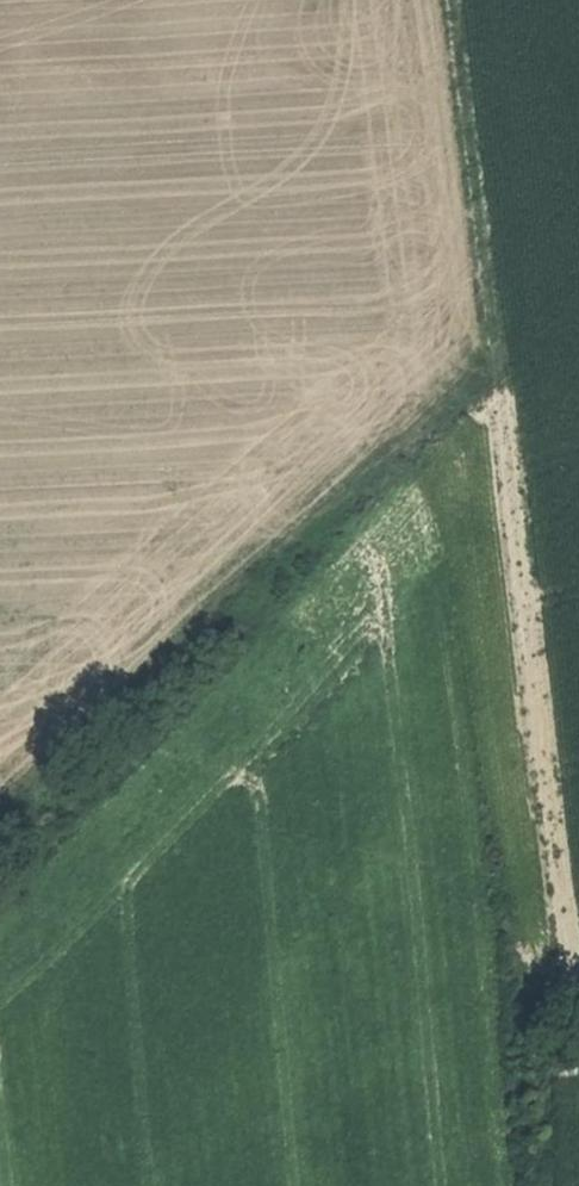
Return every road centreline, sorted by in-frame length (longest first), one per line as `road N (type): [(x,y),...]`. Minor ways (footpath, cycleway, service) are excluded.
road 1 (track): [(578,981),(571,980),(449,0)]
road 2 (track): [(0,806),(495,367)]

